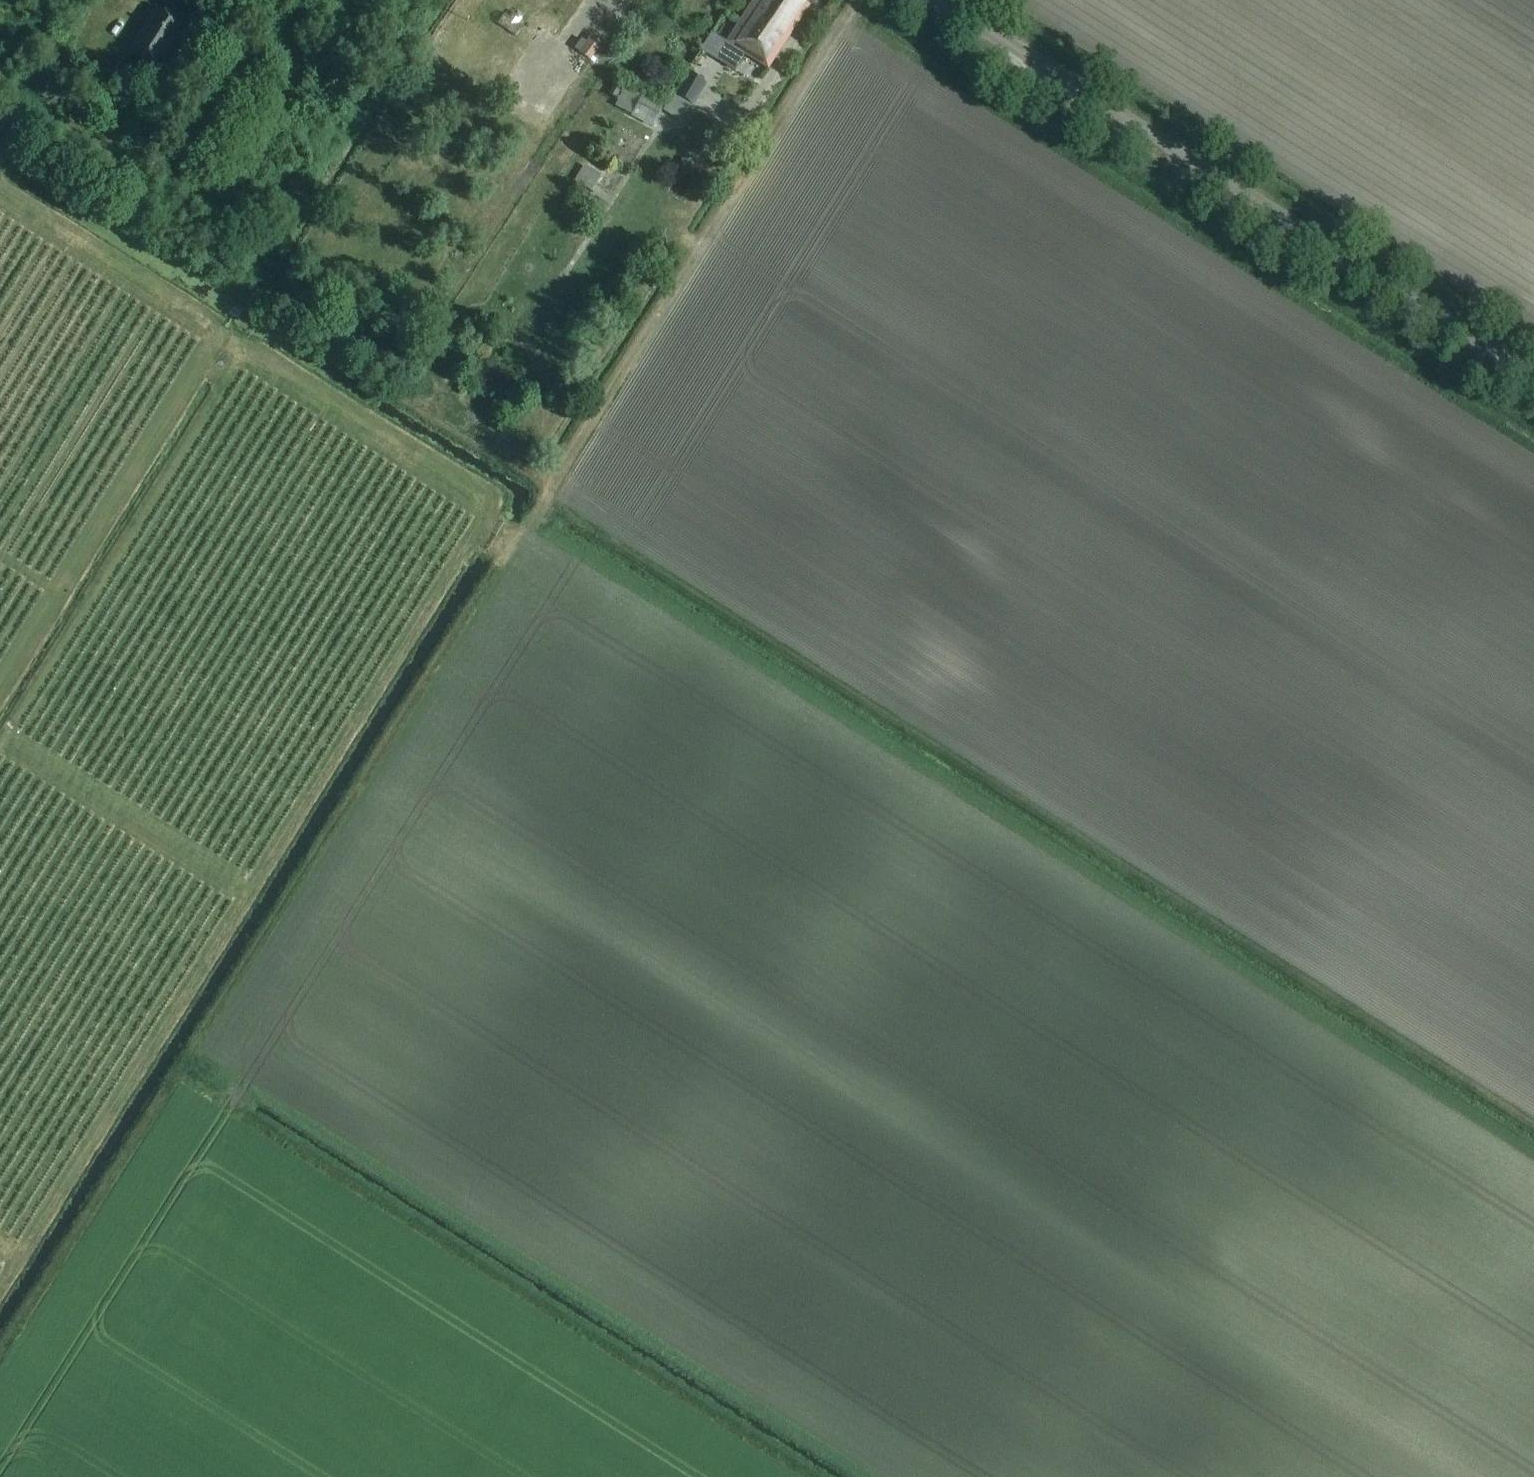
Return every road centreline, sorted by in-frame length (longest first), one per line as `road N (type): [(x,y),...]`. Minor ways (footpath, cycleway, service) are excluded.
road 1 (unclassified): [(1533,374),(940,0)]

